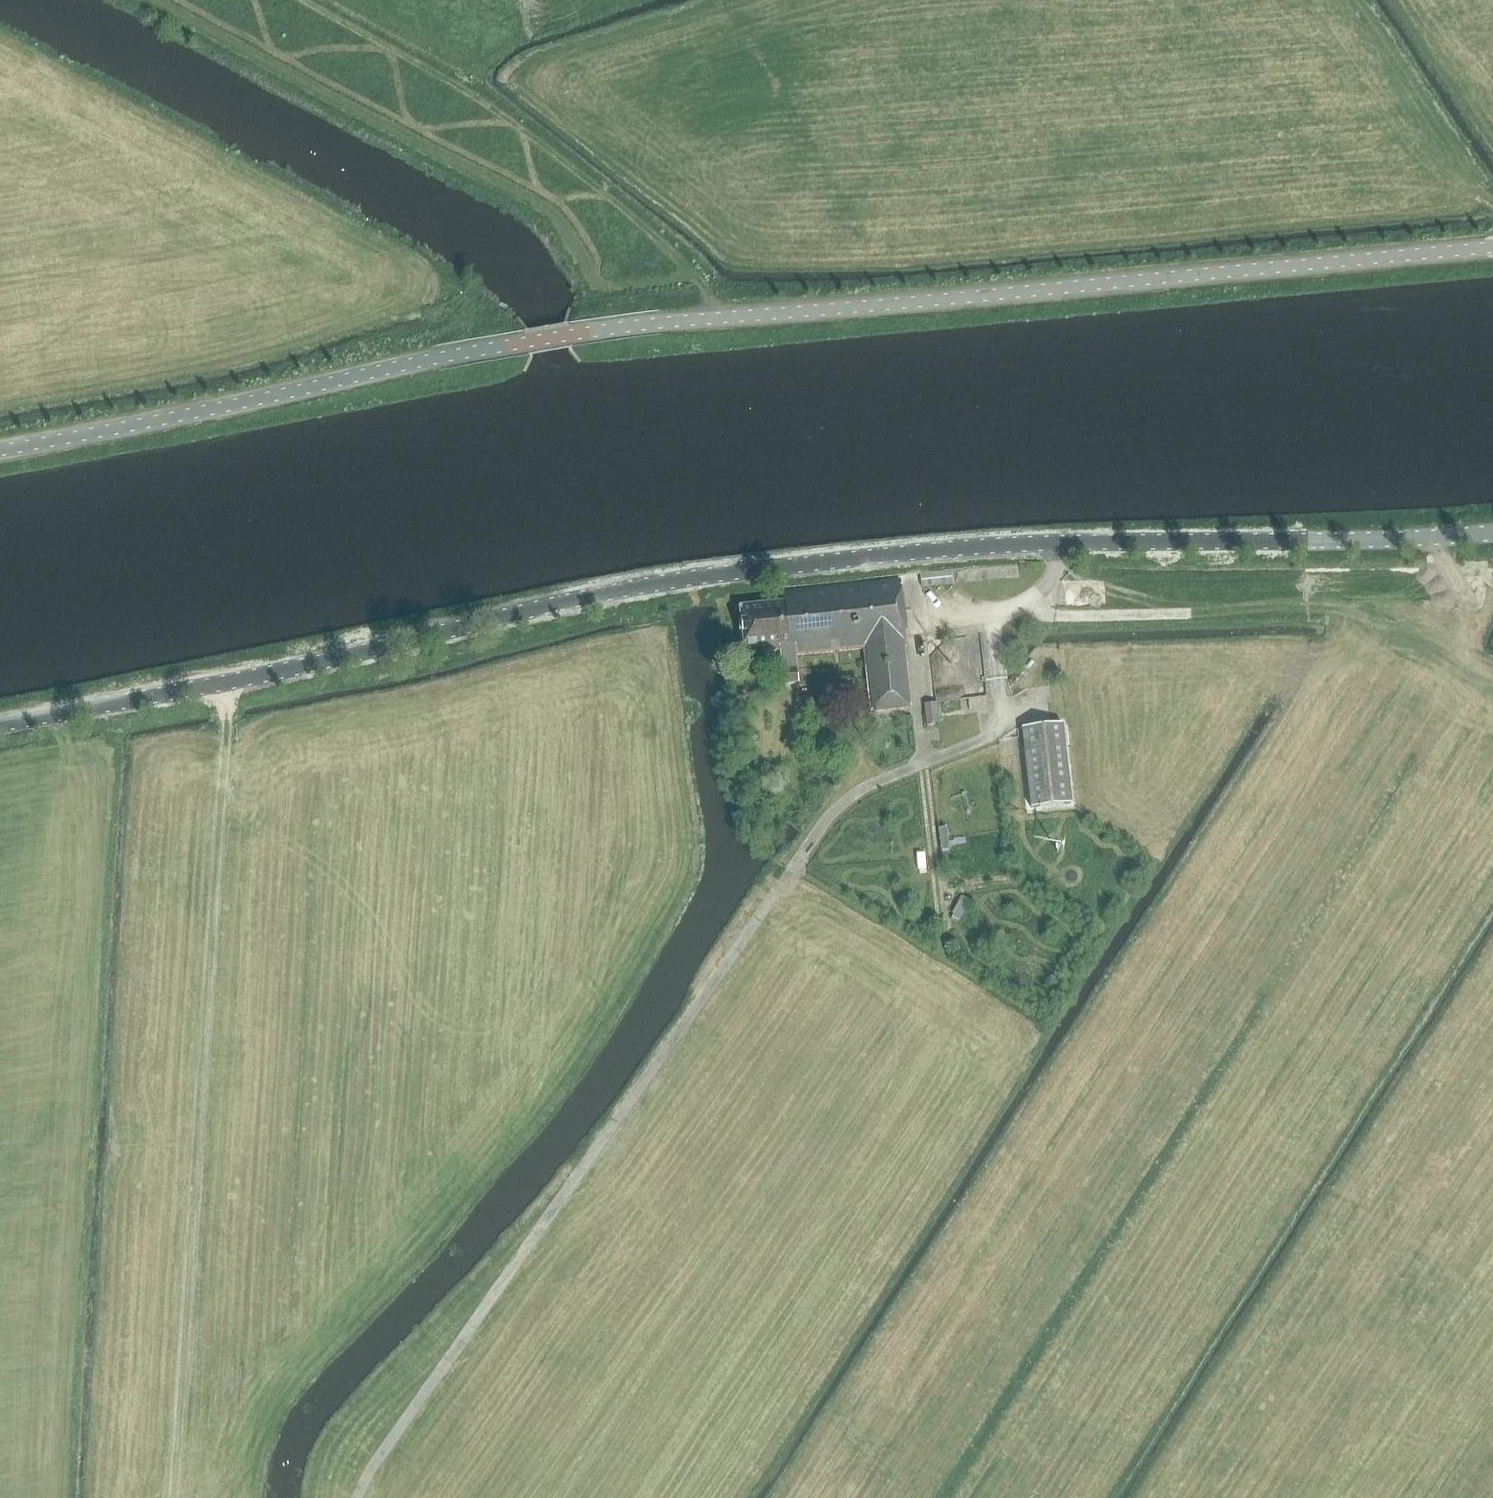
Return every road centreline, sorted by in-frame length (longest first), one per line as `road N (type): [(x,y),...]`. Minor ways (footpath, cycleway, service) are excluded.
road 1 (tertiary): [(1492,247),(568,334)]
road 2 (tertiary): [(1492,529),(1021,542),(724,571)]
road 3 (tertiary): [(0,725),(724,571)]
road 4 (tertiary): [(0,448),(568,334)]

